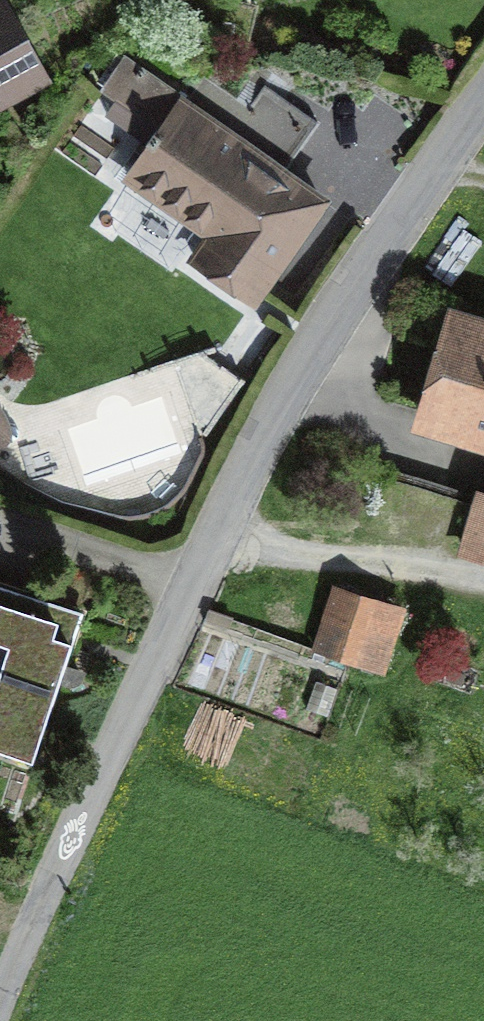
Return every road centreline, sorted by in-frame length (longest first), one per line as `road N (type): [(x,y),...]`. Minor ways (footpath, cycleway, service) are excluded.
road 1 (unclassified): [(483,102),(320,350),(102,763),(0,1002)]
road 2 (track): [(483,579),(216,545)]

